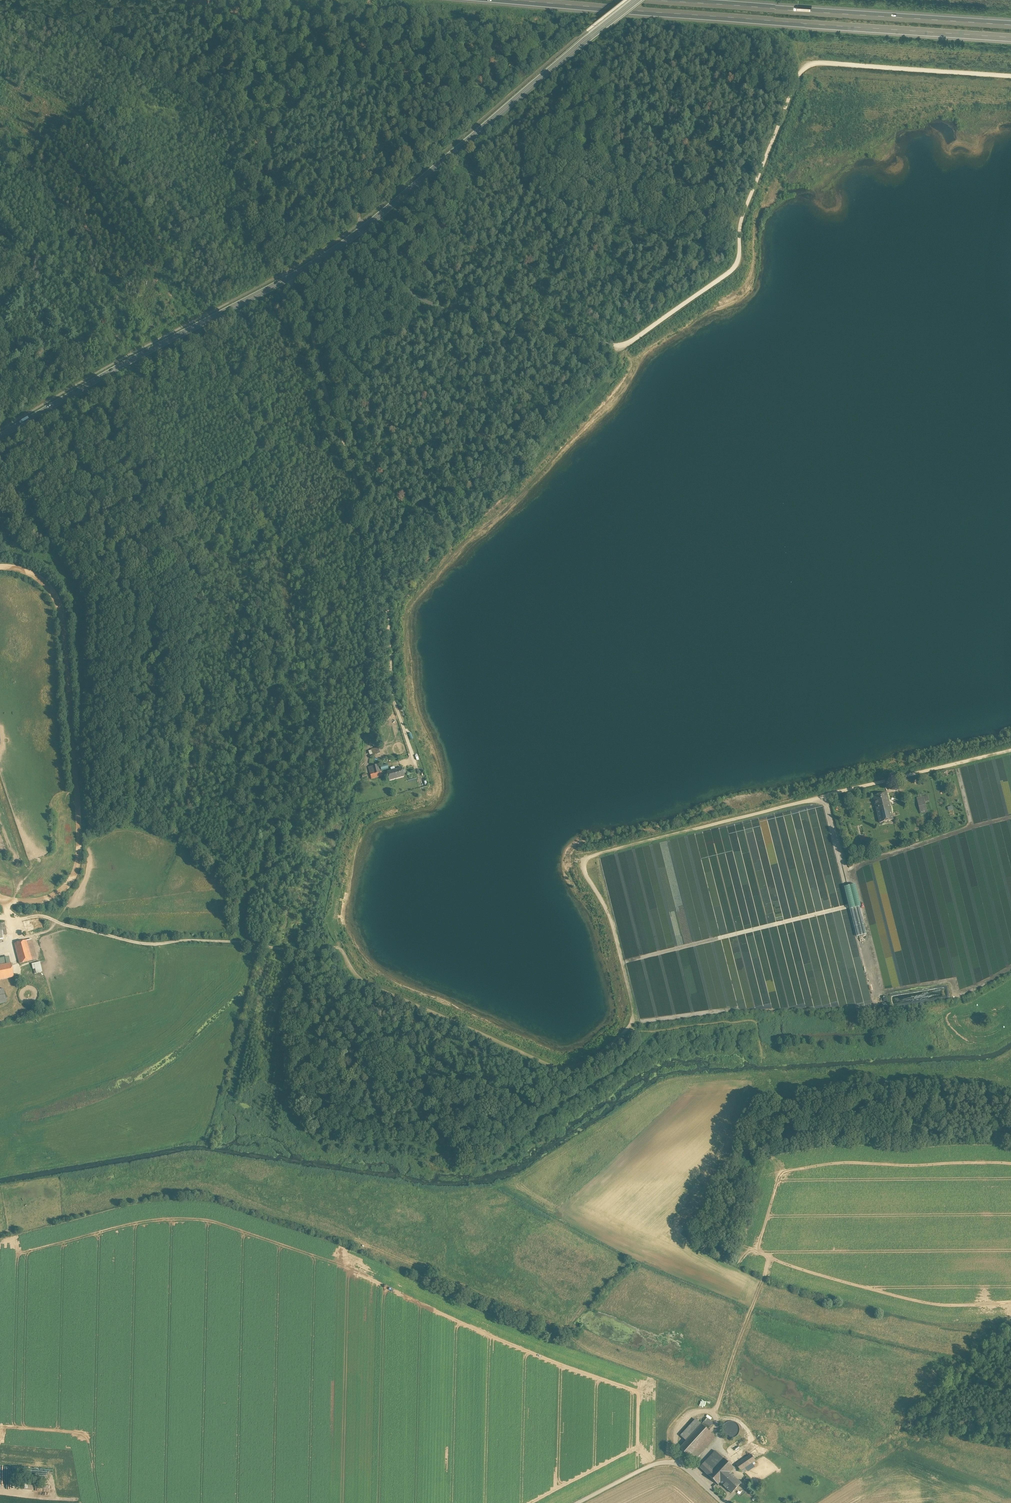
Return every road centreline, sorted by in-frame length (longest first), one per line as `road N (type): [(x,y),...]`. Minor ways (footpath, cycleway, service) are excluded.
road 1 (track): [(0,918),(49,918),(152,945),(337,947),(367,982),(552,1065),(574,1067),(634,1018),(610,914),(583,867),(590,856),(1010,751)]
road 2 (track): [(366,227),(421,301),(492,327),(620,348),(734,267),(746,209),(804,68),(819,62),(1010,76)]
road 3 (secondary): [(0,439),(345,244),(637,0)]
road 4 (track): [(288,277),(382,562),(392,690),(421,781)]
road 5 (motorway): [(521,0),(1010,37)]
road 6 (motorway): [(1010,24),(666,0)]
road 7 (unclassified): [(726,1502),(665,1461),(570,1502)]

